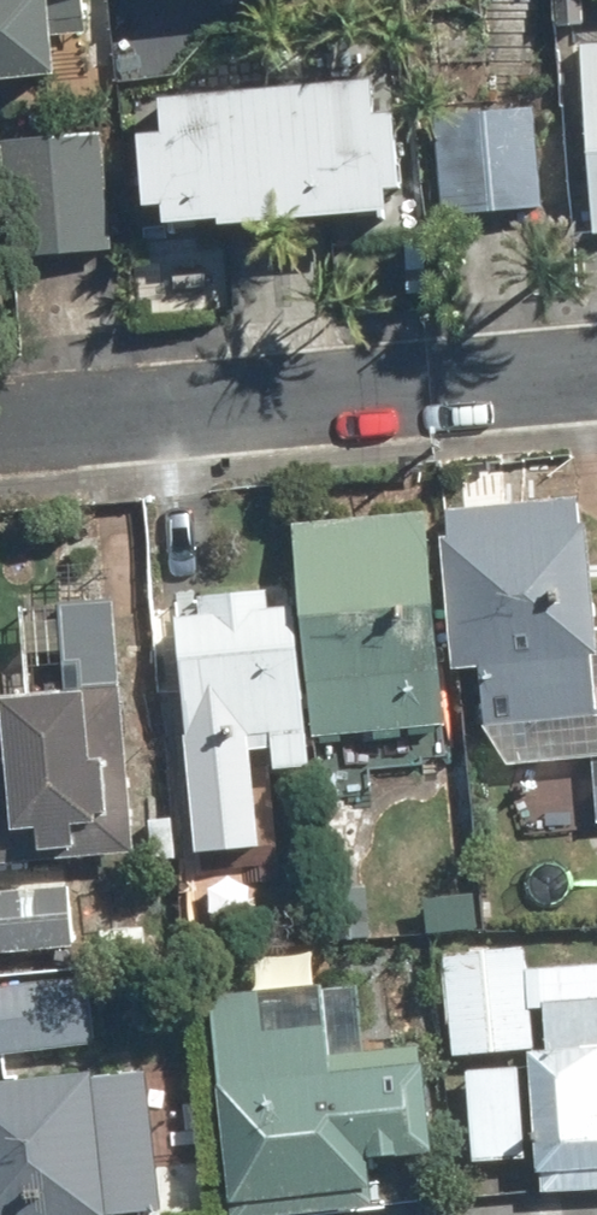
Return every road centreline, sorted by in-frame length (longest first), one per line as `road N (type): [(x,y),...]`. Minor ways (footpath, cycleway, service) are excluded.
road 1 (residential): [(0,419),(596,362)]

